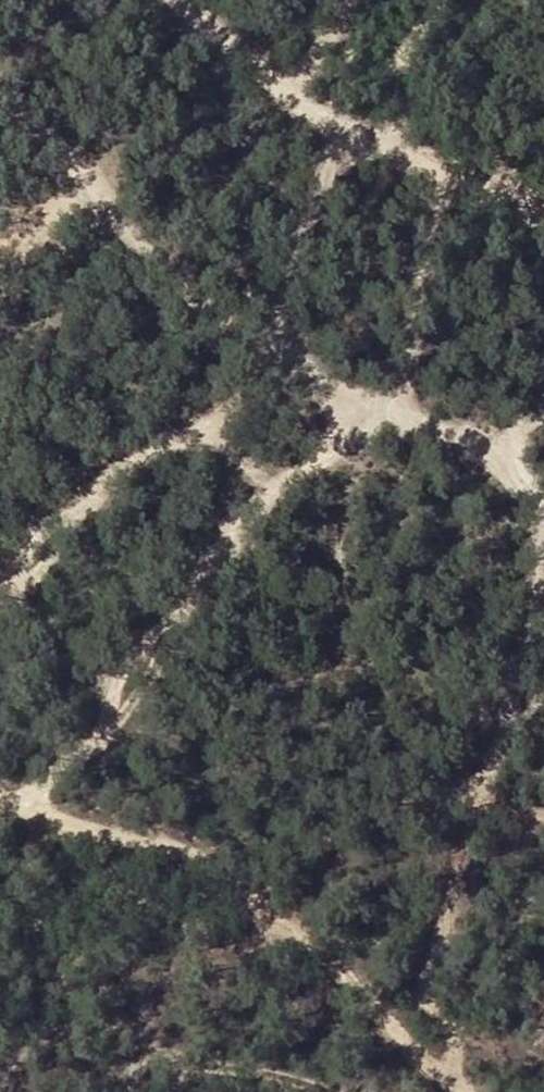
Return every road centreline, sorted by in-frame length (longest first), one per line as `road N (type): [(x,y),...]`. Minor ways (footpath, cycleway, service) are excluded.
road 1 (track): [(0,101),(107,208),(314,381),(462,432),(497,453),(543,506)]
road 2 (track): [(0,807),(145,840),(237,880),(451,1091)]
road 3 (track): [(185,0),(331,121),(489,197),(543,211)]

